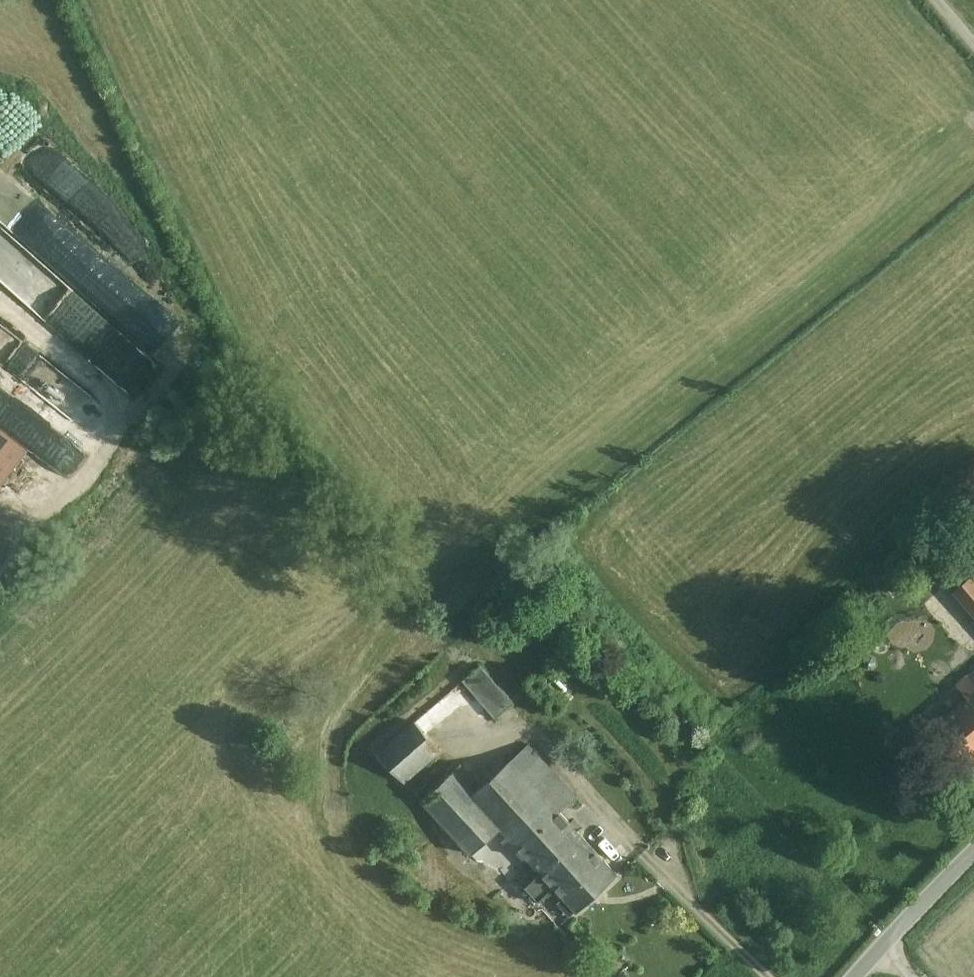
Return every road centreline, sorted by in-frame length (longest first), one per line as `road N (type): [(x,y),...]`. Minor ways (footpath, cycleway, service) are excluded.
road 1 (tertiary): [(855,976),(973,854)]

